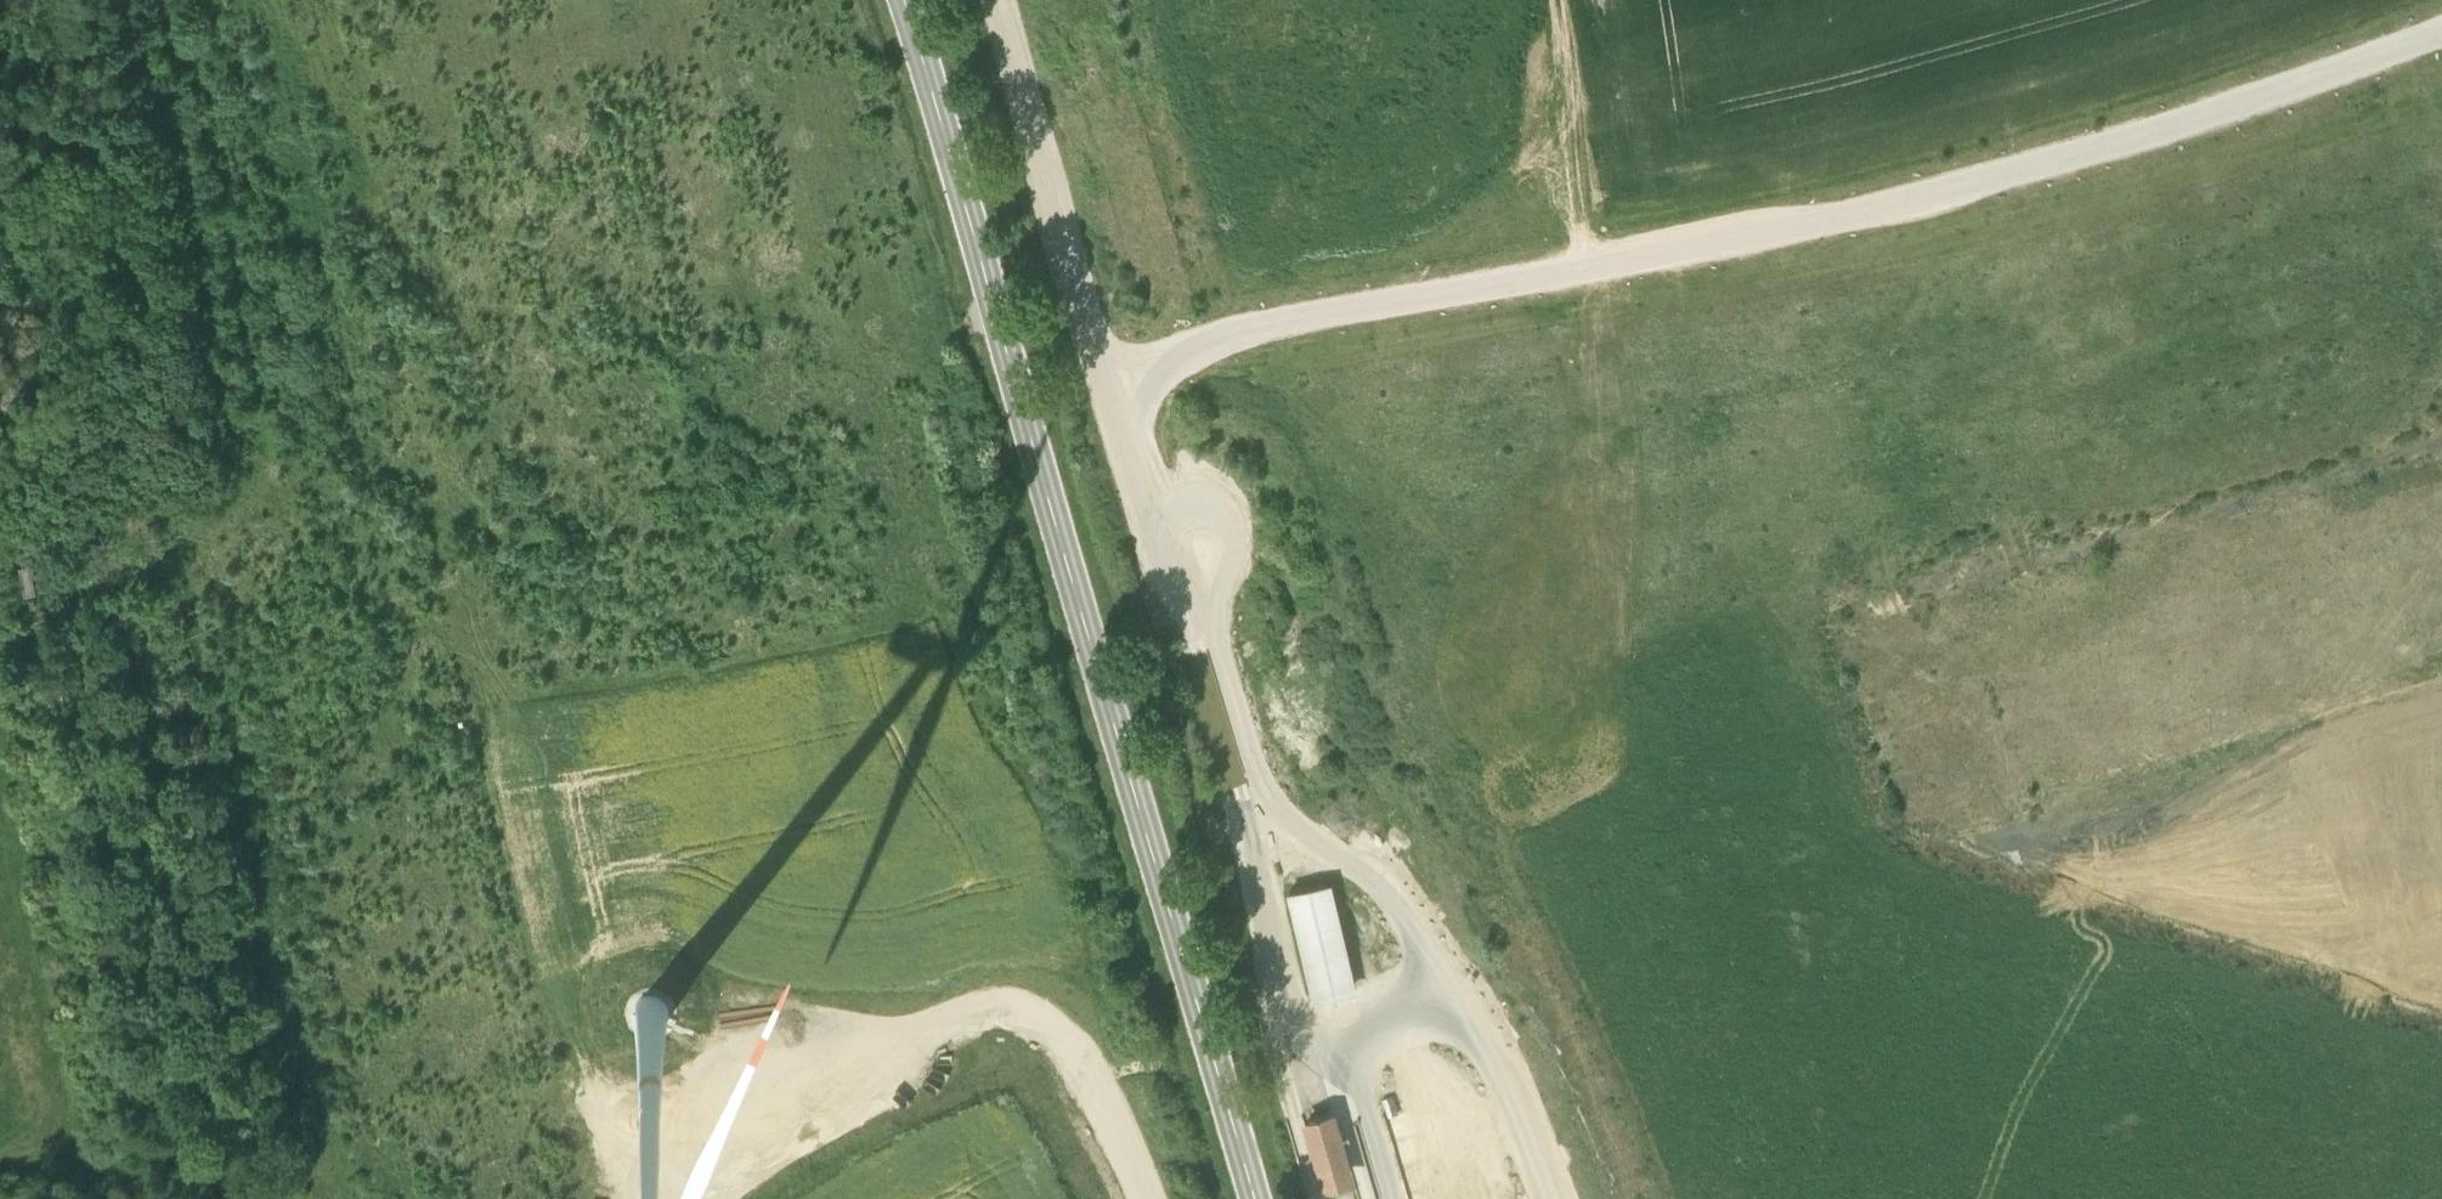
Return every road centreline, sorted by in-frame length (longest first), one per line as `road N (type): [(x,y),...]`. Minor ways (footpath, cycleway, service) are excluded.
road 1 (track): [(2441,4),(2061,122),(1259,323),(1109,373)]
road 2 (secondary): [(1260,1198),(908,0)]
road 3 (track): [(0,541),(218,489)]

